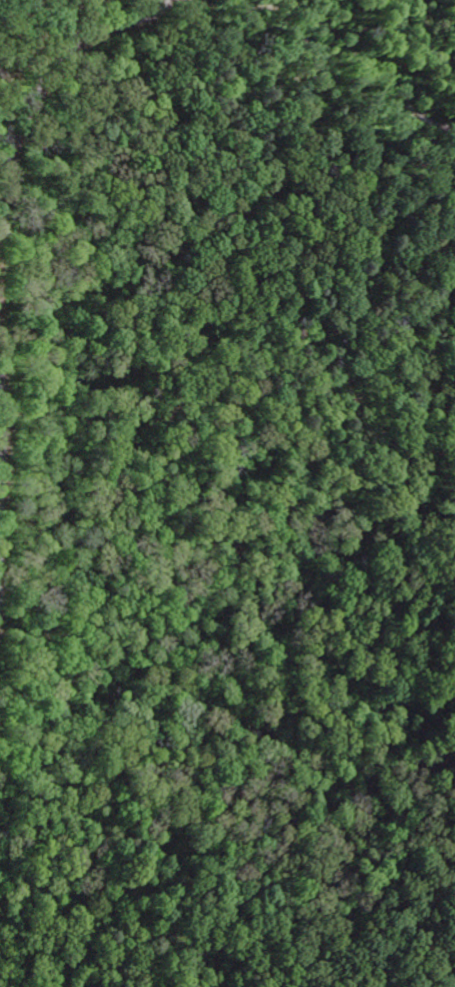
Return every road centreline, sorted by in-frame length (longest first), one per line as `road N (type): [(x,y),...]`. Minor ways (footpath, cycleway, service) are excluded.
road 1 (residential): [(0,610),(0,309)]
road 2 (residential): [(0,223),(9,168),(46,87),(83,47),(144,20),(166,0)]

